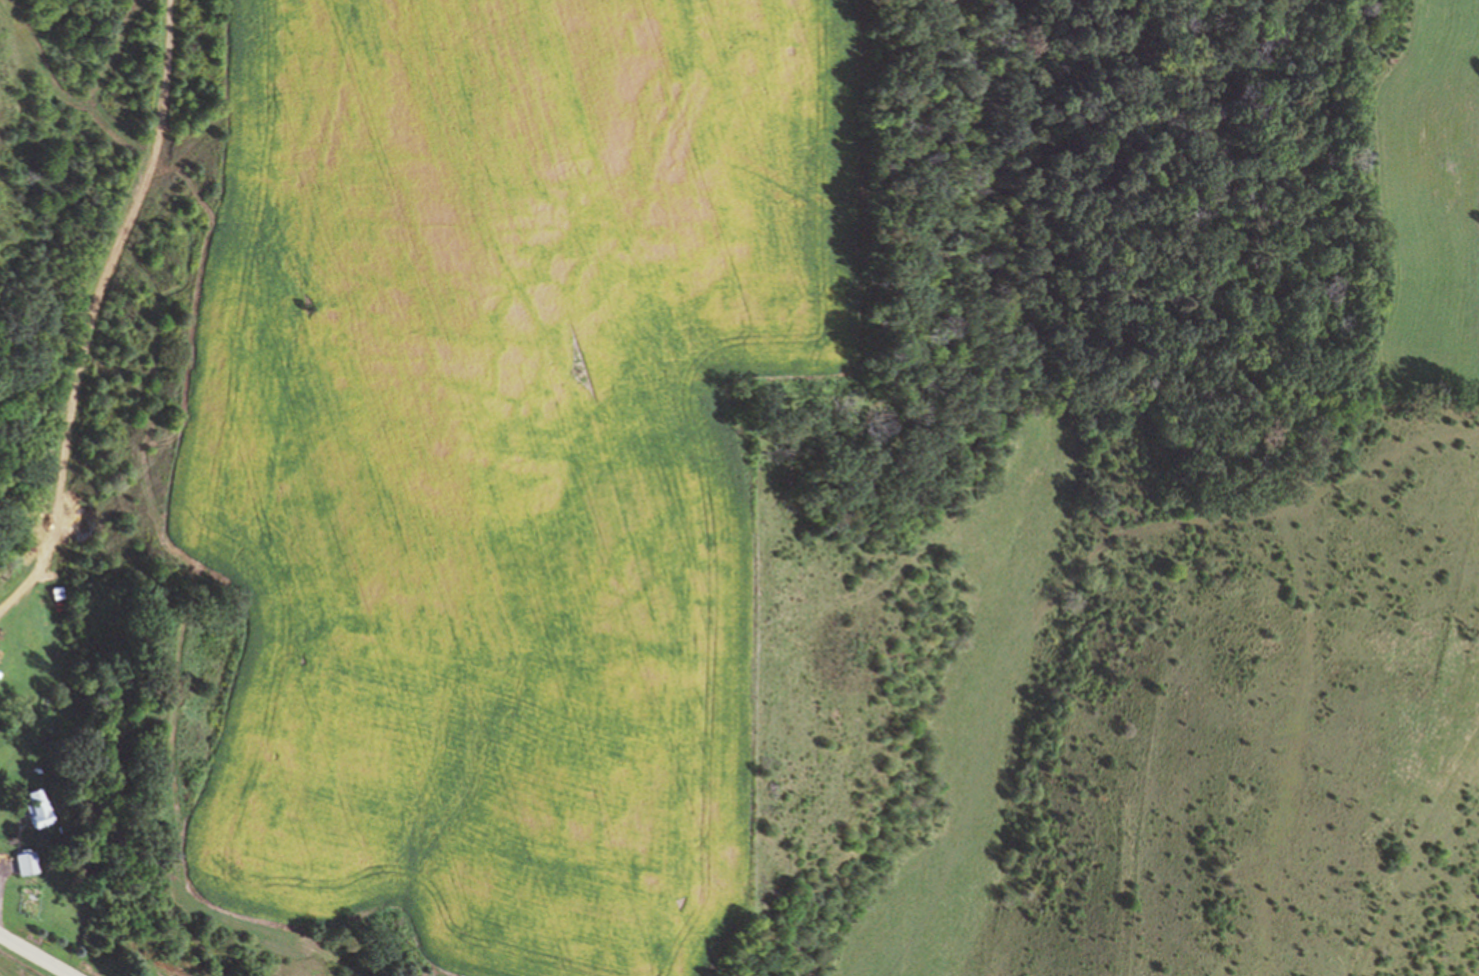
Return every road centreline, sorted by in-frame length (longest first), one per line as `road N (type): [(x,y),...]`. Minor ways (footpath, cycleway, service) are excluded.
road 1 (track): [(168,0),(150,160),(91,293),(54,553),(0,612)]

